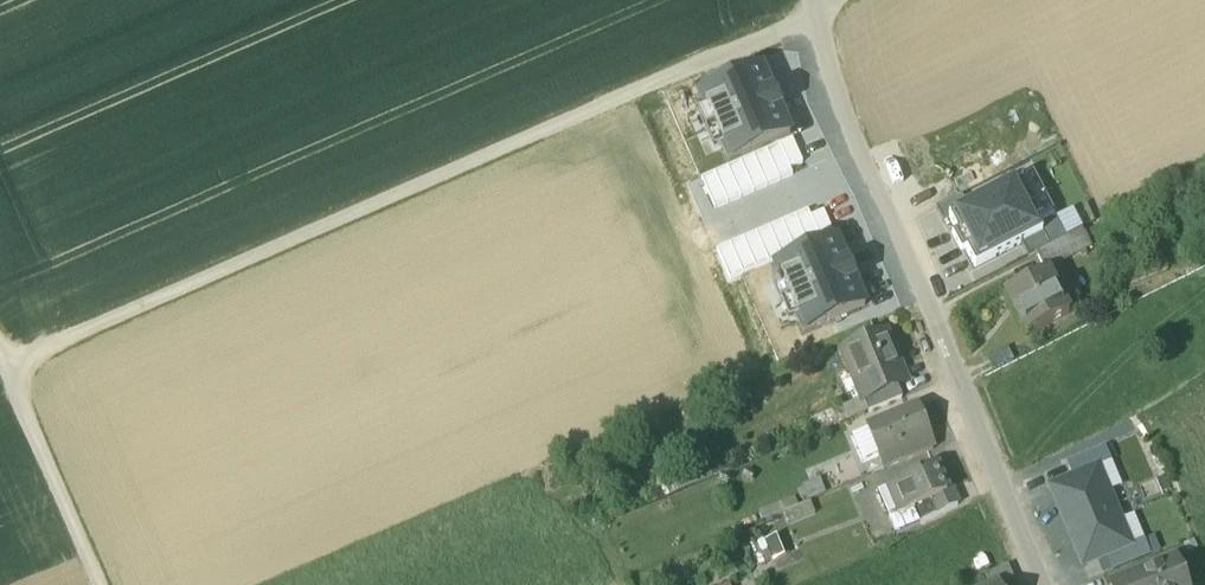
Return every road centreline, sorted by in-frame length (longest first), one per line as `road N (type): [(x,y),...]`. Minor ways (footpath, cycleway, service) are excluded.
road 1 (track): [(836,0),(5,366),(101,584)]
road 2 (residential): [(1044,584),(896,231)]
road 3 (unclassified): [(896,231),(829,63),(814,0)]

